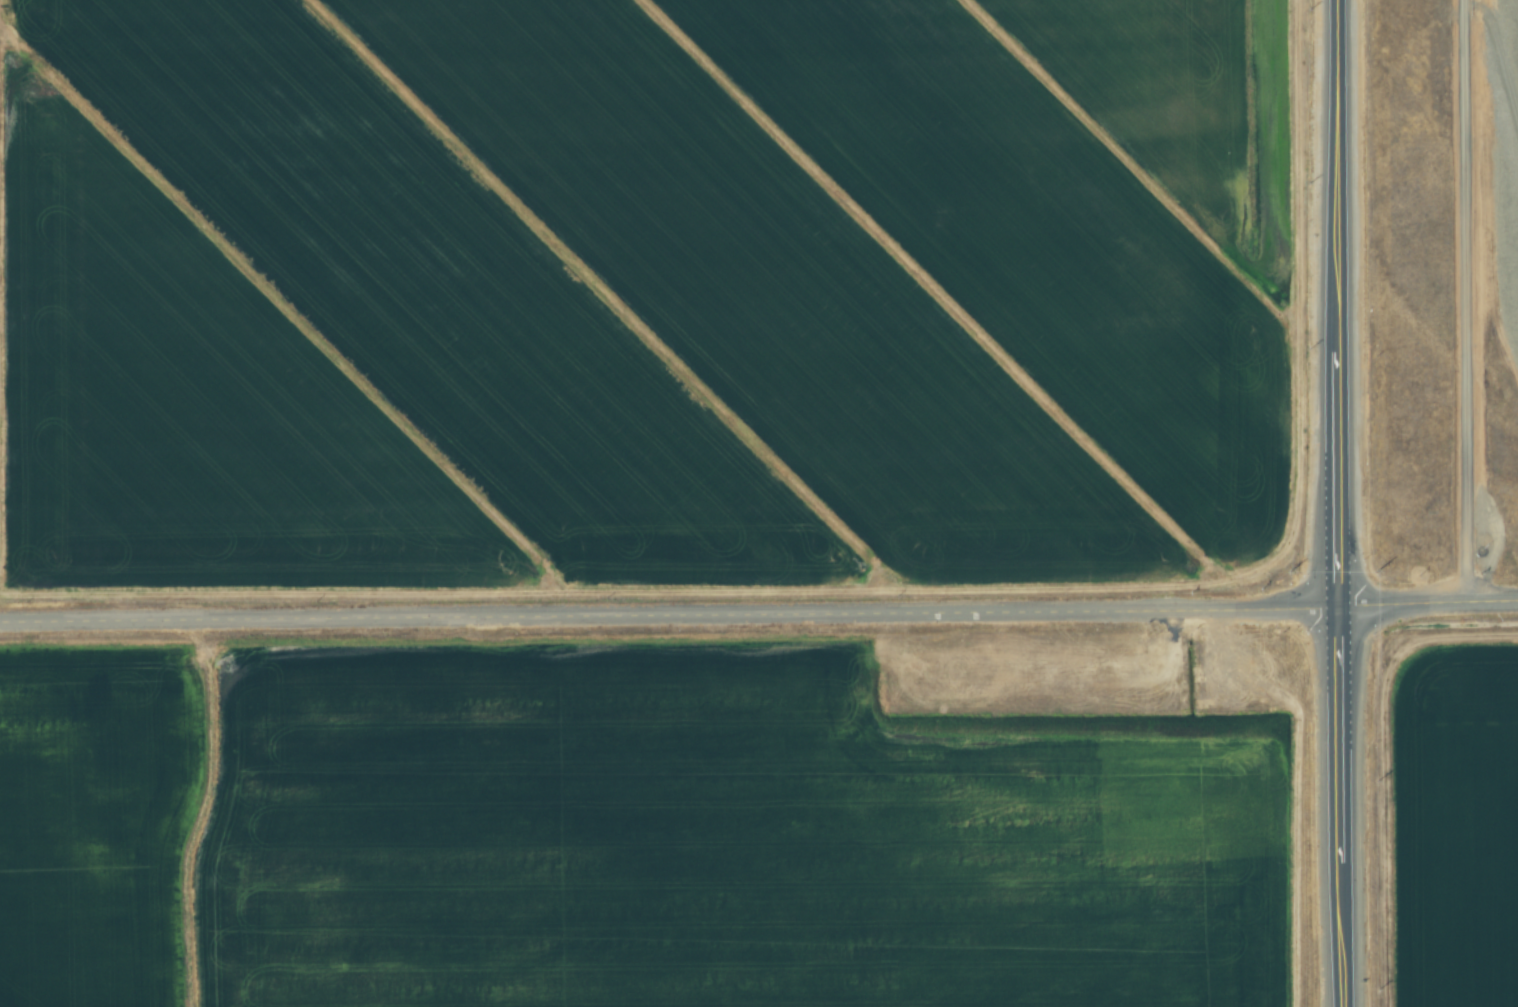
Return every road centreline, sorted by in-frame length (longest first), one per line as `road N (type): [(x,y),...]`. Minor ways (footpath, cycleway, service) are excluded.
road 1 (residential): [(1344,618),(0,626)]
road 2 (trunk): [(1346,1006),(1342,0)]
road 3 (residential): [(1344,618),(1428,602),(1517,600)]

